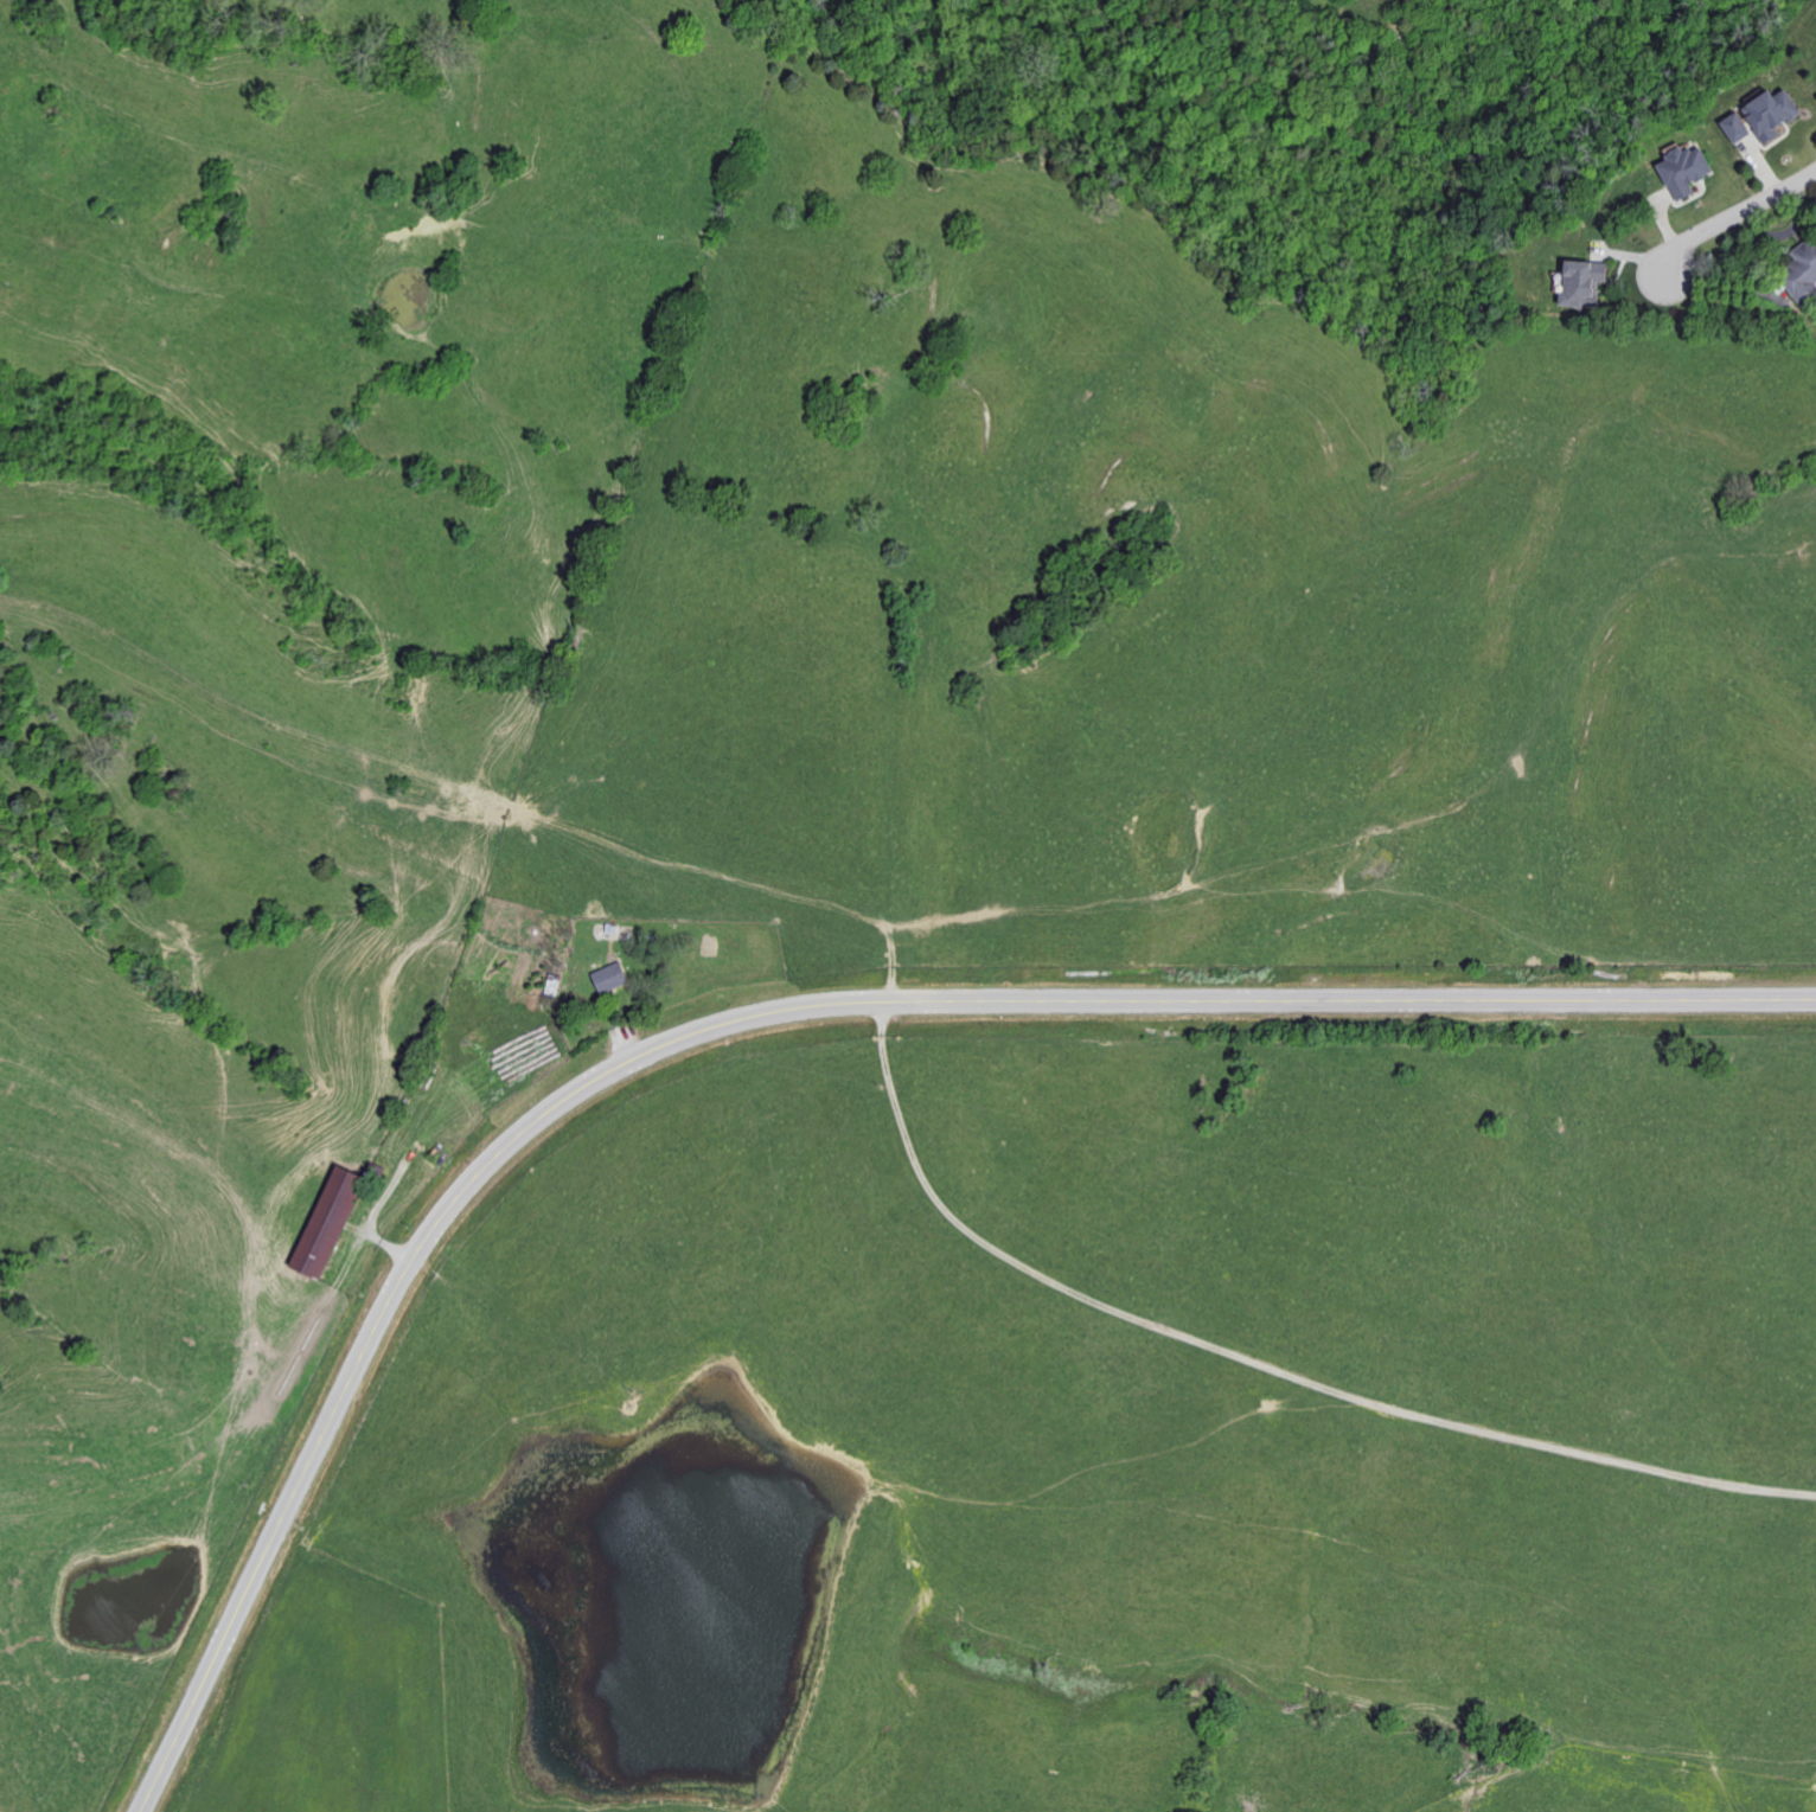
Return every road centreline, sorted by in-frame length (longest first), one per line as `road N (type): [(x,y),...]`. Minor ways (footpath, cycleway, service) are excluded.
road 1 (tertiary): [(1815,1003),(907,1004),(795,1013),(665,1049),(533,1128),(422,1250),(143,1811)]
road 2 (residential): [(1815,175),(1686,245),(1667,276)]

